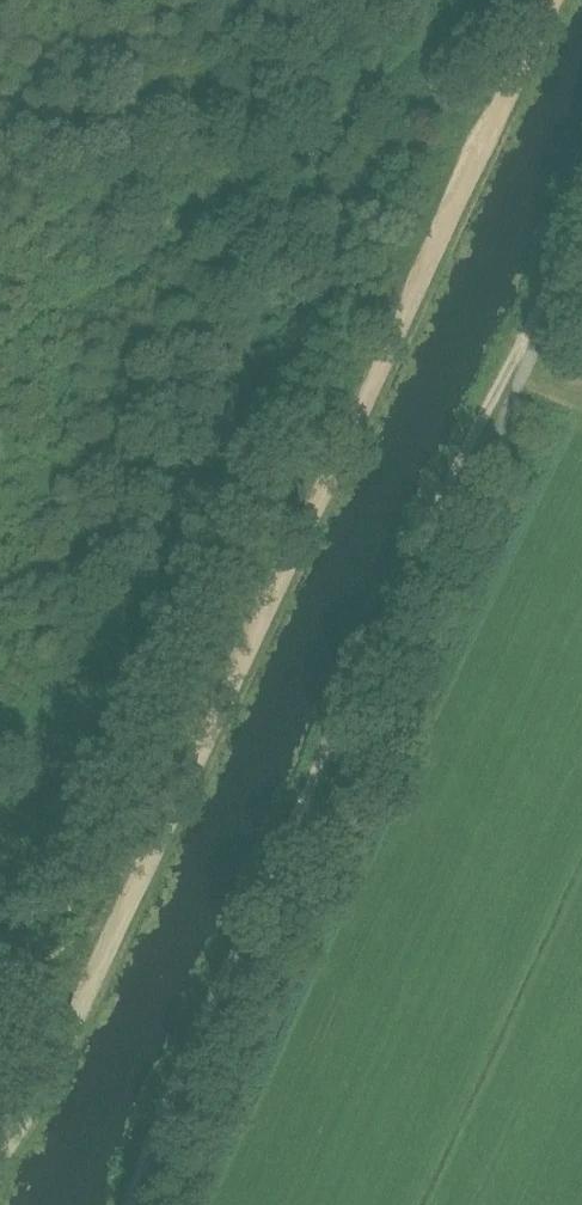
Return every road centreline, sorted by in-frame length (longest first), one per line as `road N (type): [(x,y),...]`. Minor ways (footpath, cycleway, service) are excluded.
road 1 (track): [(0,1134),(27,1095),(541,0)]
road 2 (track): [(126,1204),(144,1142),(581,176)]

